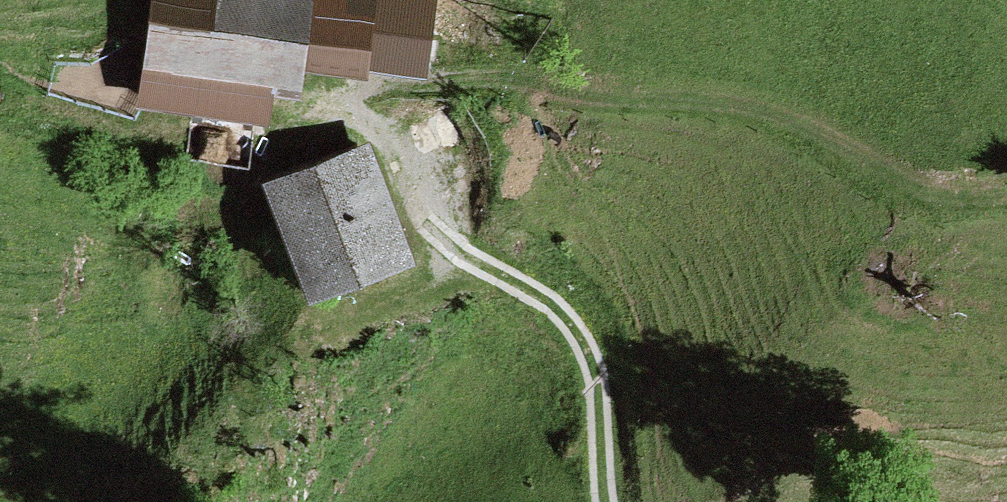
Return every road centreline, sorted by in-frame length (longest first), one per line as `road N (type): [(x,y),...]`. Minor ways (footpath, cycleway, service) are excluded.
road 1 (track): [(1006,195),(938,202),(812,131),(723,103),(571,96),(479,71),(377,103)]
road 2 (track): [(377,103),(401,172),(437,233),(547,303),(579,333),(595,371),(605,501)]

